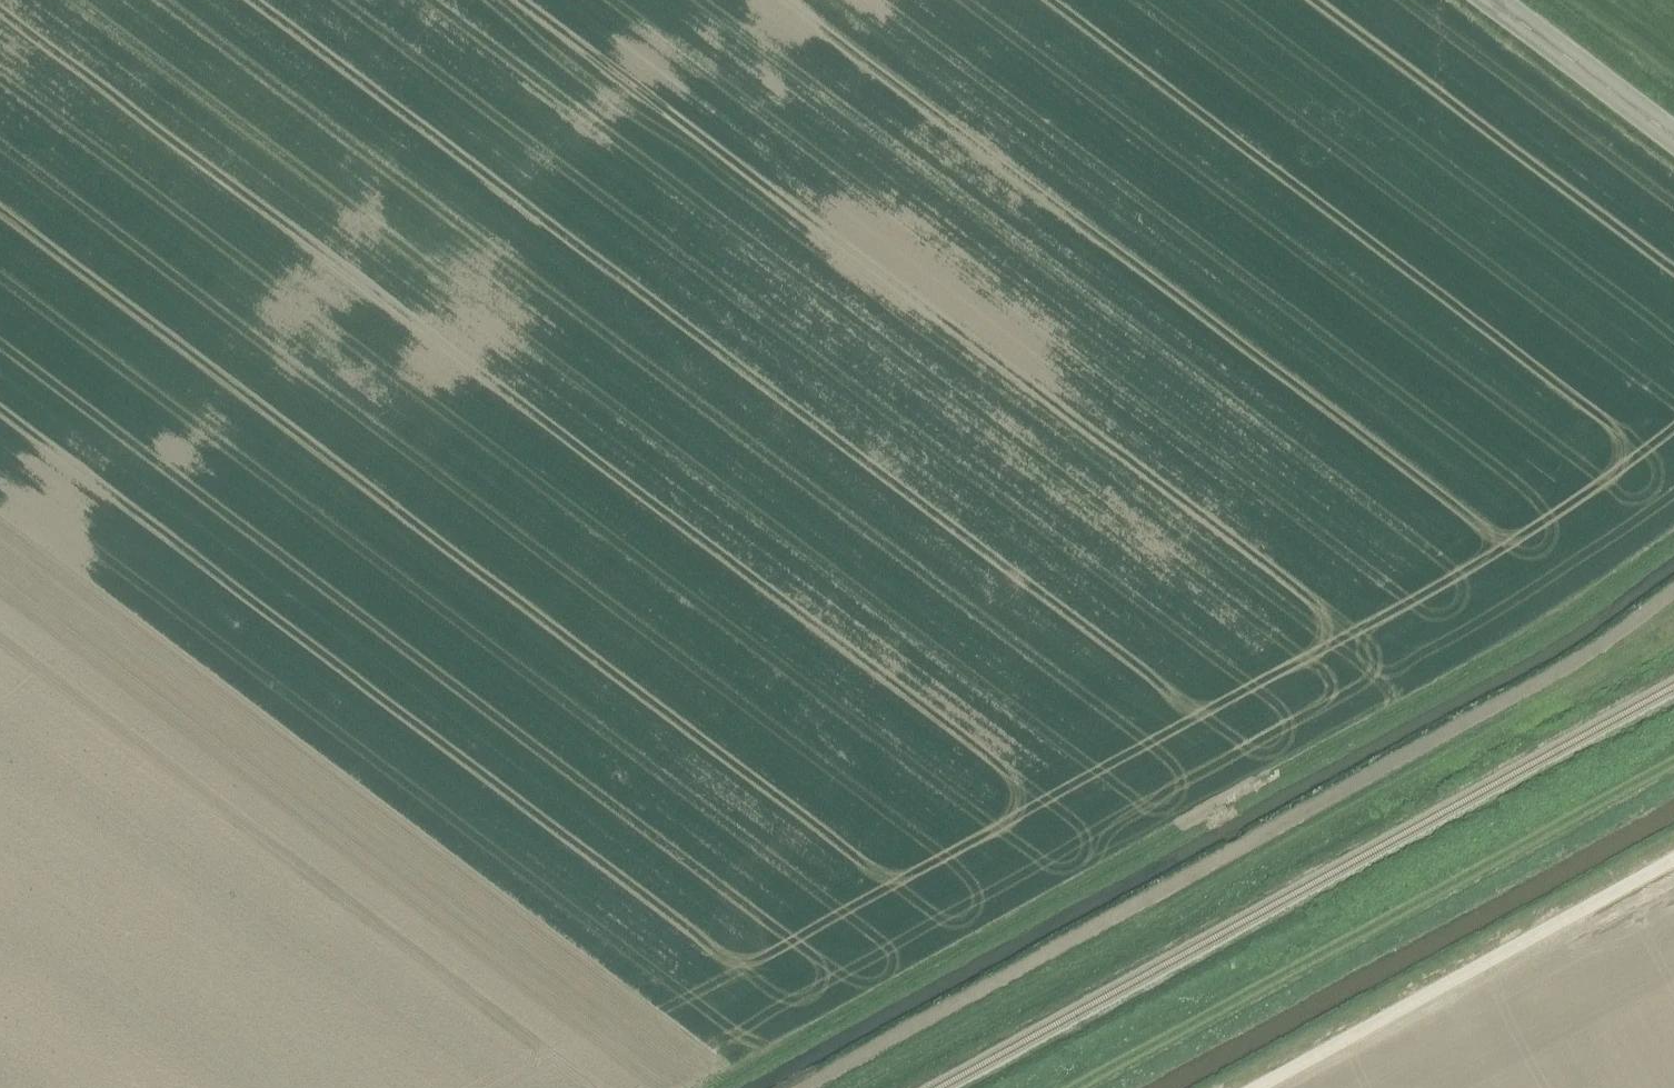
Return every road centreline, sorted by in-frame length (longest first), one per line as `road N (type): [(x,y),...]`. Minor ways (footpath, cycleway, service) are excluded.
road 1 (tertiary): [(1673,136),(1493,0)]

